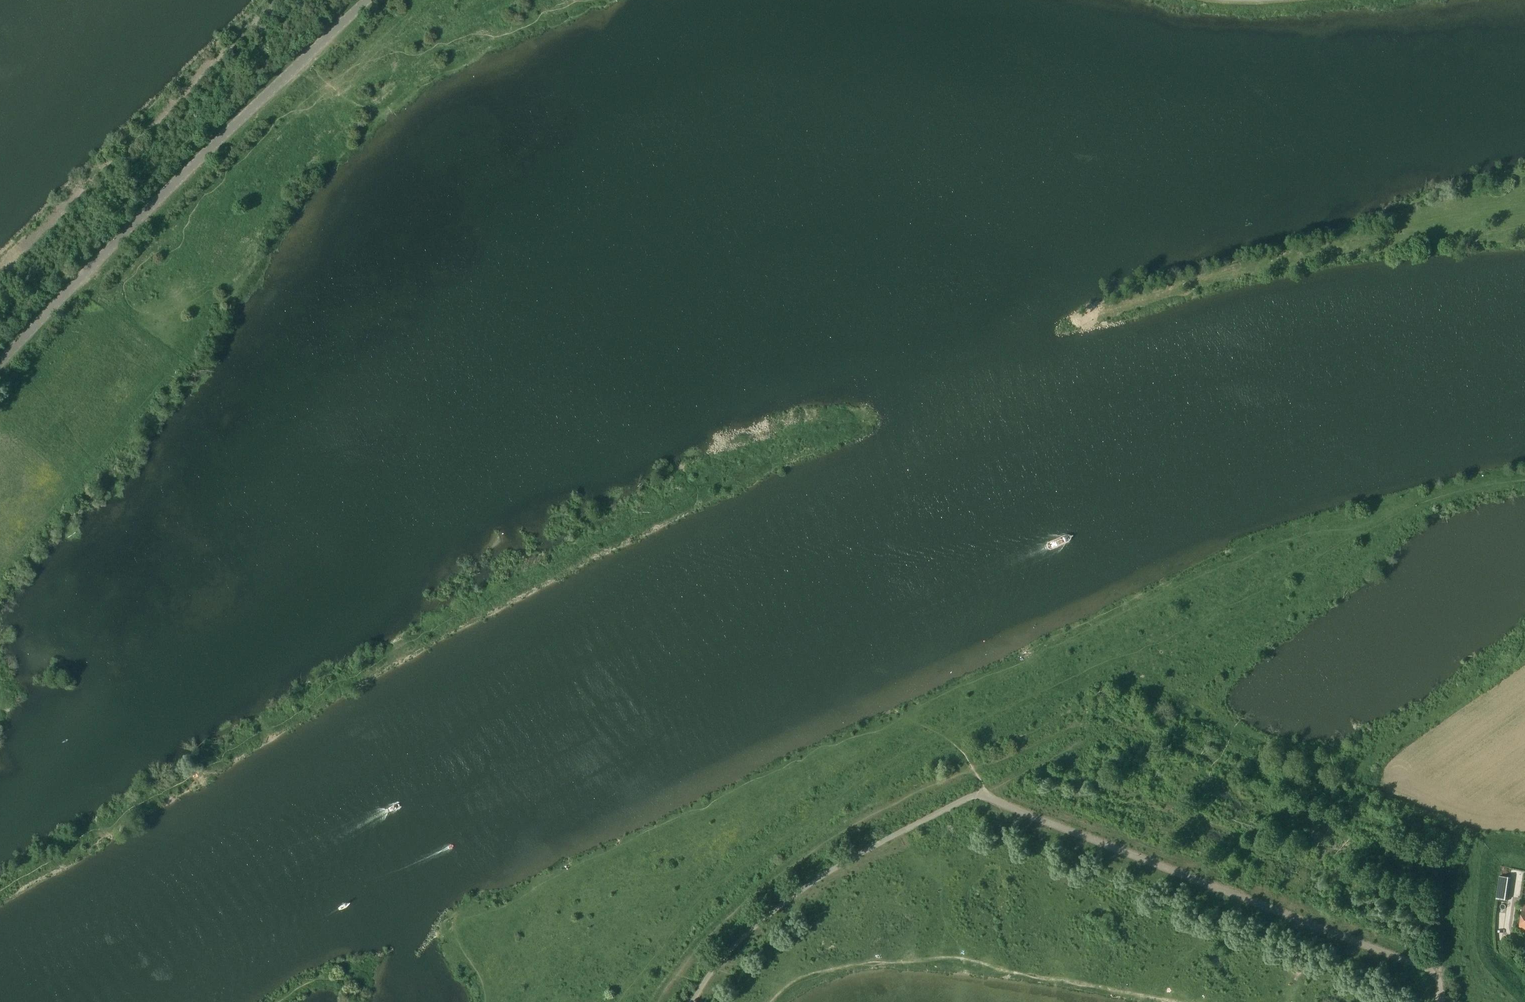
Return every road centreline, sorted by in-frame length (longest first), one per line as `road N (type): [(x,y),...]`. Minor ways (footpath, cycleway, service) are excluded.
road 1 (unclassified): [(0,363),(369,0)]

